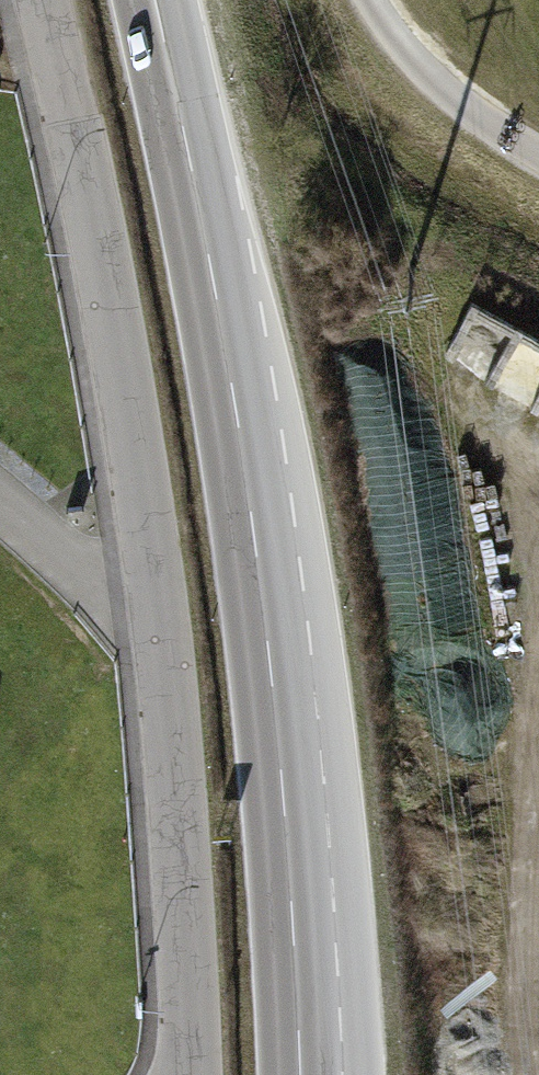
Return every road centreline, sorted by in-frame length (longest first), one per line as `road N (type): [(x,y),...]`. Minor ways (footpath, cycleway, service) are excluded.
road 1 (residential): [(25,0),(147,555),(188,1074)]
road 2 (primary): [(300,1074),(281,758),(216,312),(158,0)]
road 3 (track): [(531,1074),(501,484)]
road 4 (unclassified): [(375,0),(423,65),(538,147)]

